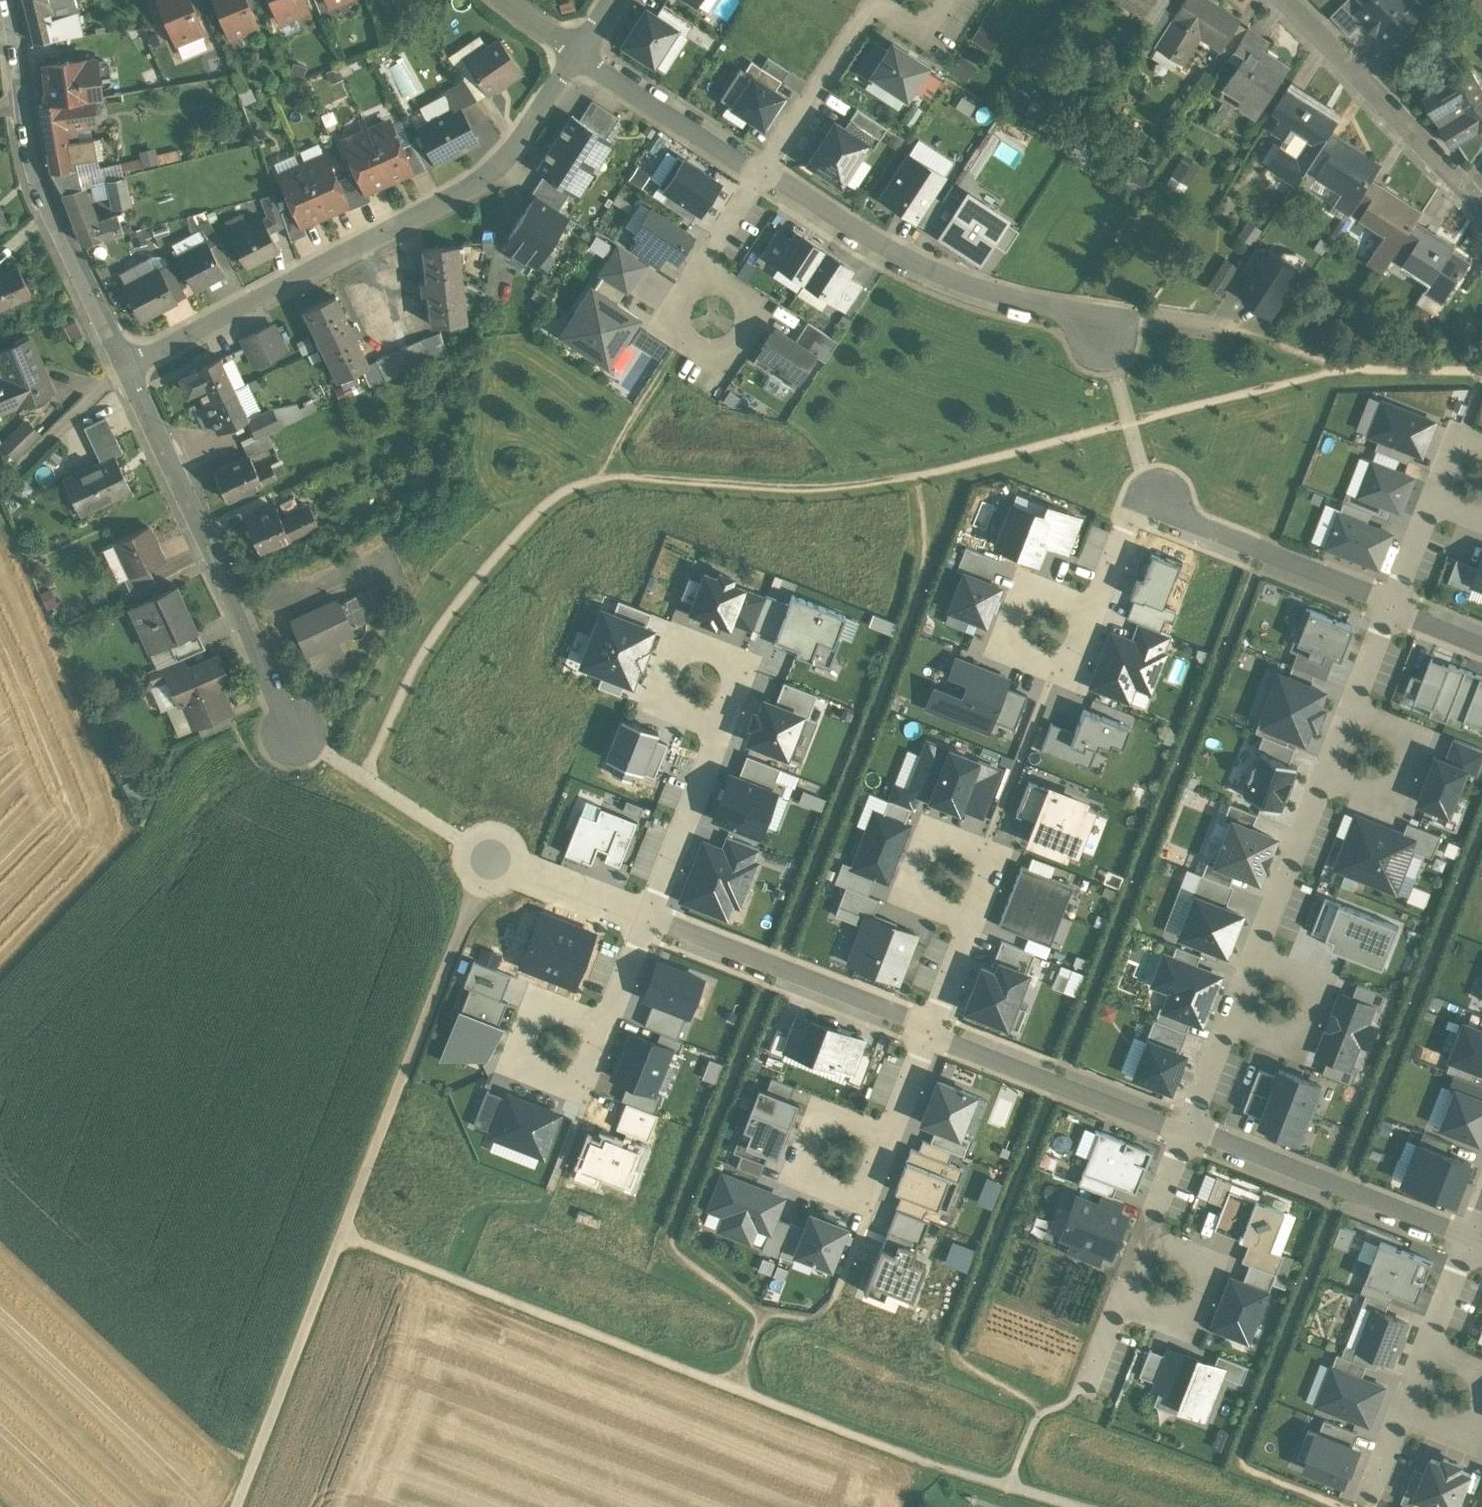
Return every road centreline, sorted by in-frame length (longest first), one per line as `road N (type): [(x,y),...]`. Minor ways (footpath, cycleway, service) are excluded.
road 1 (track): [(238,1506),(486,864)]
road 2 (residential): [(573,52),(494,172),(134,365)]
road 3 (residential): [(298,732),(134,365)]
road 4 (residential): [(1094,616),(1139,503),(1394,610)]
road 5 (residential): [(134,365),(49,192),(19,90),(8,0)]
road 6 (residential): [(1100,310),(942,282),(757,174)]
road 7 (residential): [(1471,1241),(1188,1133)]
road 8 (residential): [(923,1032),(642,925)]
road 9 (residential): [(1279,0),(1481,208)]
road 10 (residential): [(1188,1133),(923,1032)]
road 11 (residential): [(757,174),(573,52)]
road 12 (residential): [(757,174),(858,18),(884,0)]
road 13 (residential): [(642,925),(719,725)]
road 14 (residential): [(1094,616),(1025,589),(1002,649),(1071,675)]
road 15 (residential): [(883,1137),(817,1112),(795,1171),(861,1197)]
road 16 (residential): [(1124,1300),(1187,1324),(1212,1260),(1149,1236)]
road 17 (residential): [(1257,962),(1330,777)]
road 18 (residential): [(1330,777),(1391,801),(1414,740),(1353,716)]
road 19 (residential): [(719,725),(742,666),(677,642),(655,701)]
road 20 (residential): [(602,1026),(579,1085),(516,1061),(539,1002)]
road 21 (residential): [(966,917),(989,858),(932,836),(909,895)]
road 22 (residential): [(699,283),(729,288),(740,300),(746,314),(737,344),(709,357),(694,354),(673,332),(670,317)]
road 23 (track): [(0,483),(129,357)]
road 24 (residential): [(1236,1016),(1293,1038),(1314,984),(1257,962)]
road 25 (residential): [(642,925),(486,864)]
road 26 (residential): [(1188,1133),(1236,1016)]
road 27 (residential): [(1100,310),(1223,331)]
road 28 (residential): [(699,283),(715,239),(757,174)]
road 29 (residential): [(1426,1356),(1471,1241)]
road 30 (residential): [(1394,610),(1440,496)]
road 31 (residential): [(923,1032),(966,917)]

